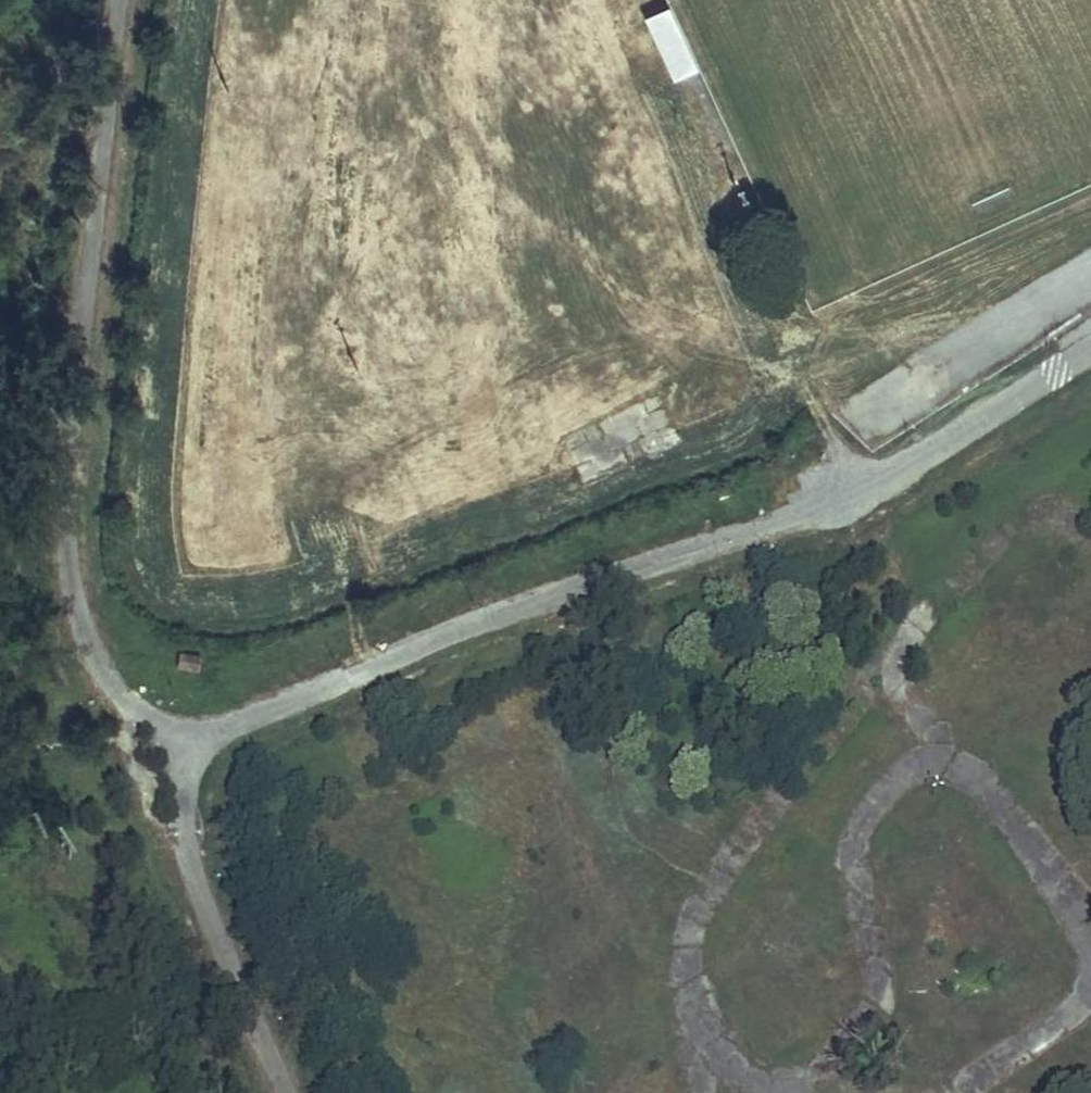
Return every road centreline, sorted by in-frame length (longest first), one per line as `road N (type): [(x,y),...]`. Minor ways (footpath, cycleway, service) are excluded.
road 1 (unclassified): [(1090,349),(861,494),(558,589),(183,746)]
road 2 (unclassified): [(183,746),(143,716),(87,651),(71,533),(125,0)]
road 3 (unclassified): [(183,746),(192,848),(290,1092)]

